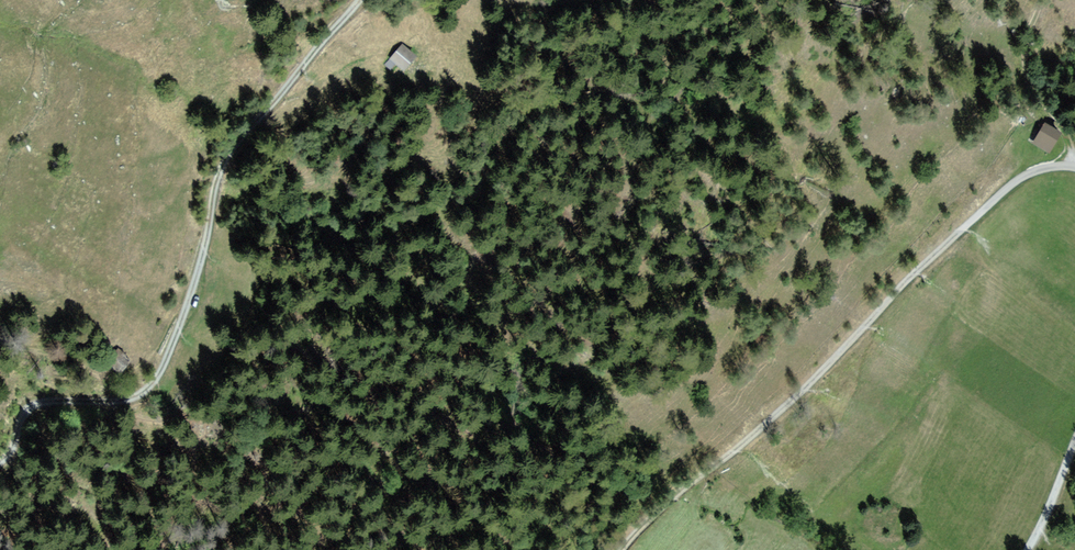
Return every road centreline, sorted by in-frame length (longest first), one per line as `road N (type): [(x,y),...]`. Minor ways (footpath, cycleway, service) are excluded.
road 1 (track): [(1074,167),(1037,172),(980,213),(900,284),(835,365),(641,525),(623,549)]
road 2 (track): [(186,309),(222,158),(360,0)]
road 3 (track): [(0,450),(46,402),(109,409),(158,388),(186,309)]
road 4 (track): [(1029,549),(1074,438)]

